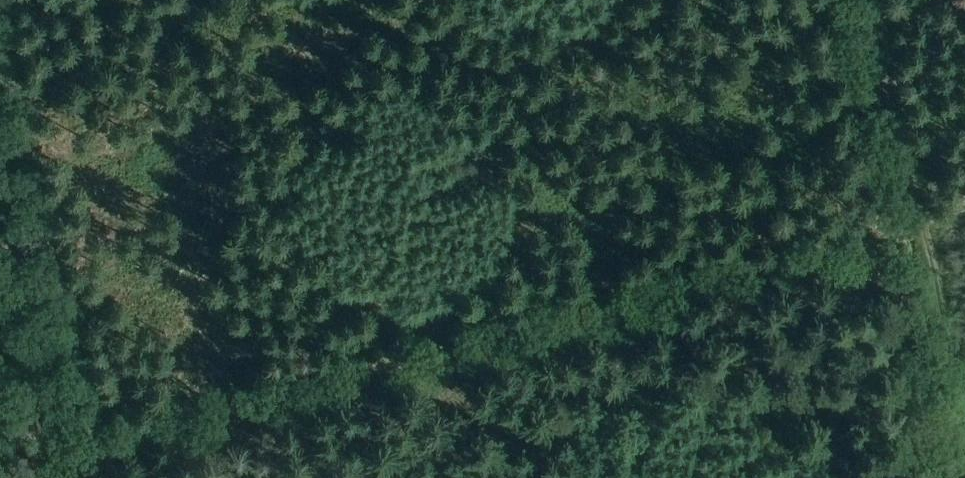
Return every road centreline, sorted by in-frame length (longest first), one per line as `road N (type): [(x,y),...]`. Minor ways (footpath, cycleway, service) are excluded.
road 1 (track): [(921,220),(53,458)]
road 2 (track): [(964,441),(876,0)]
road 3 (track): [(0,208),(53,458),(0,472)]

